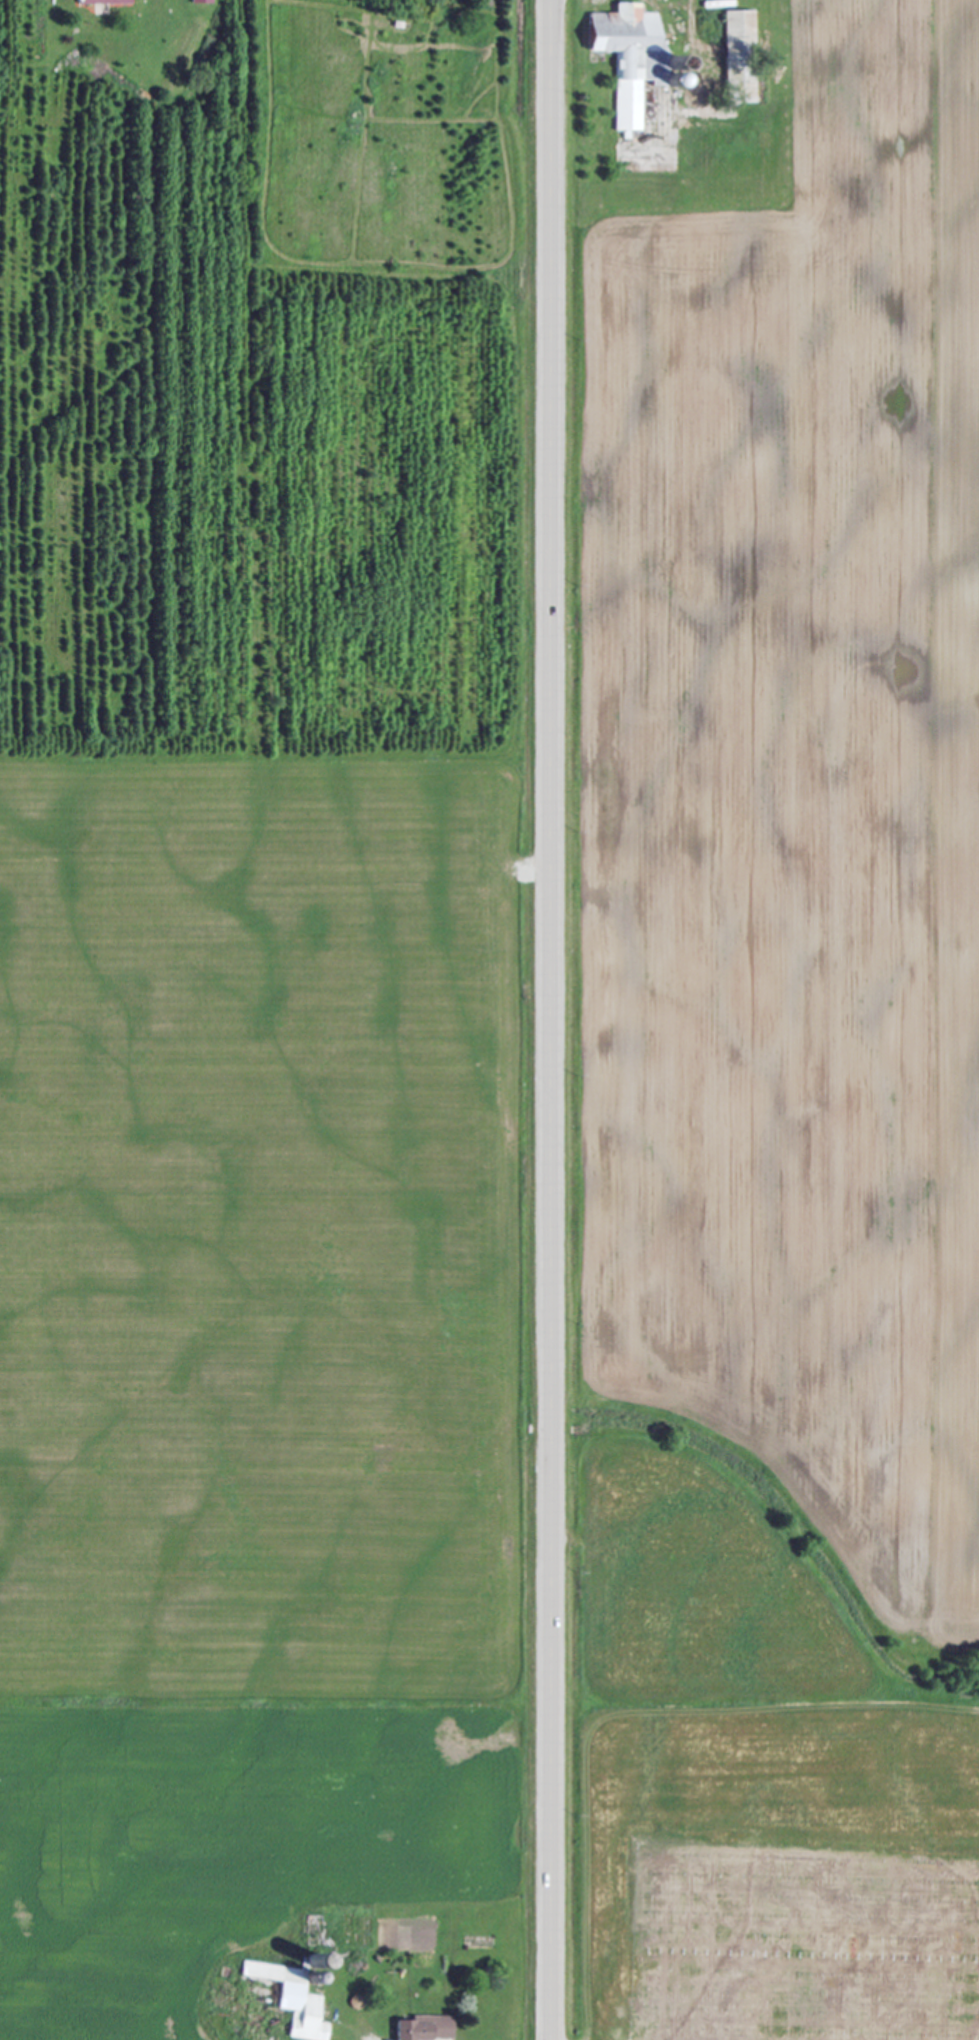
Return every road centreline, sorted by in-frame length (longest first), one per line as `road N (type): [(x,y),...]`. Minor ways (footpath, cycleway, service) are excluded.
road 1 (primary): [(550,2039),(550,0)]

